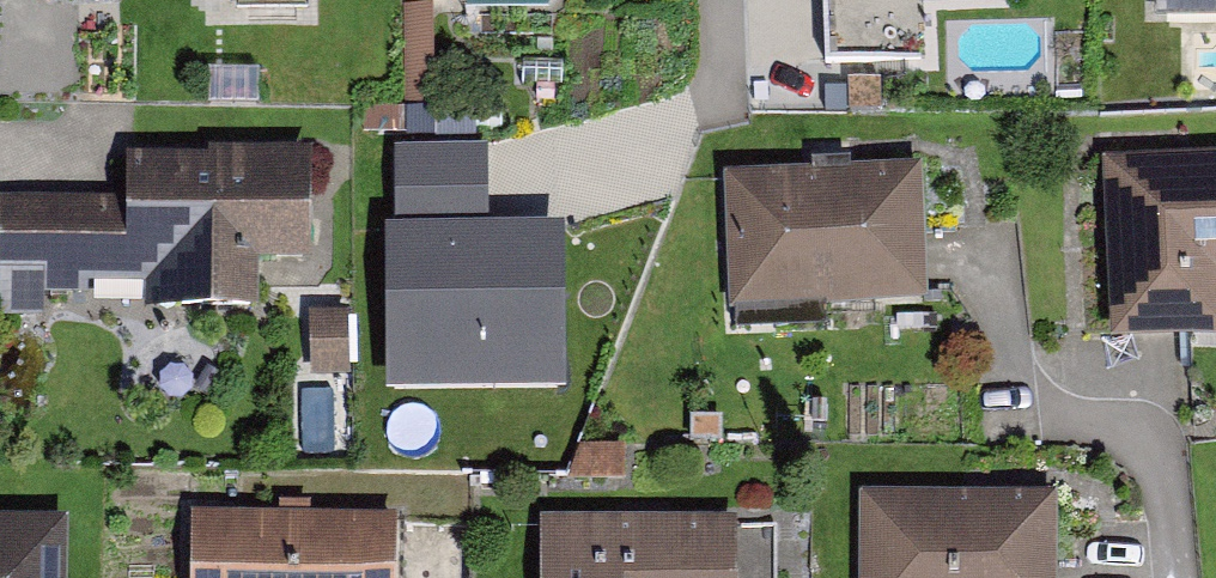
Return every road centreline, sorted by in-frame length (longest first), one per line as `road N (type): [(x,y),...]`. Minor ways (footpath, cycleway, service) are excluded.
road 1 (residential): [(1099,414),(1140,439),(1165,477),(1177,577)]

